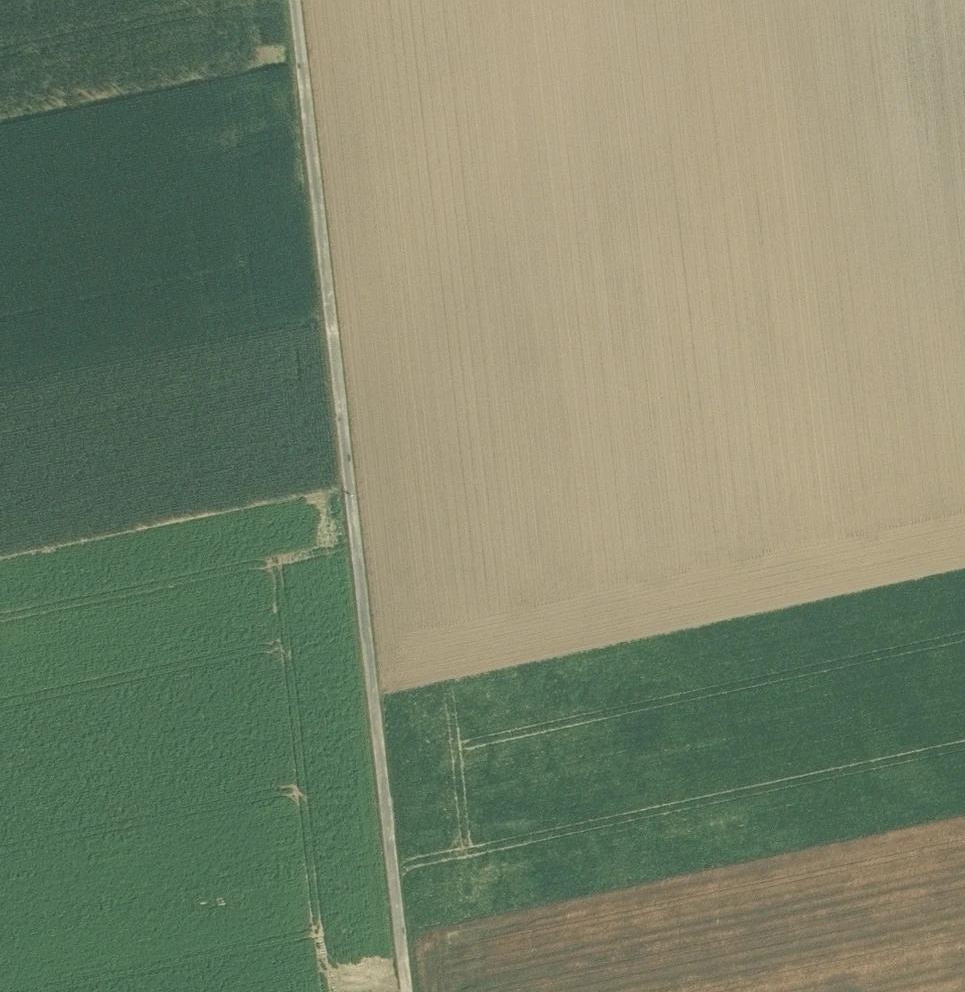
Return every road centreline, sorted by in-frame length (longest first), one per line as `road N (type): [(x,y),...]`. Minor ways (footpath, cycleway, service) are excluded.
road 1 (track): [(409,991),(296,0)]

